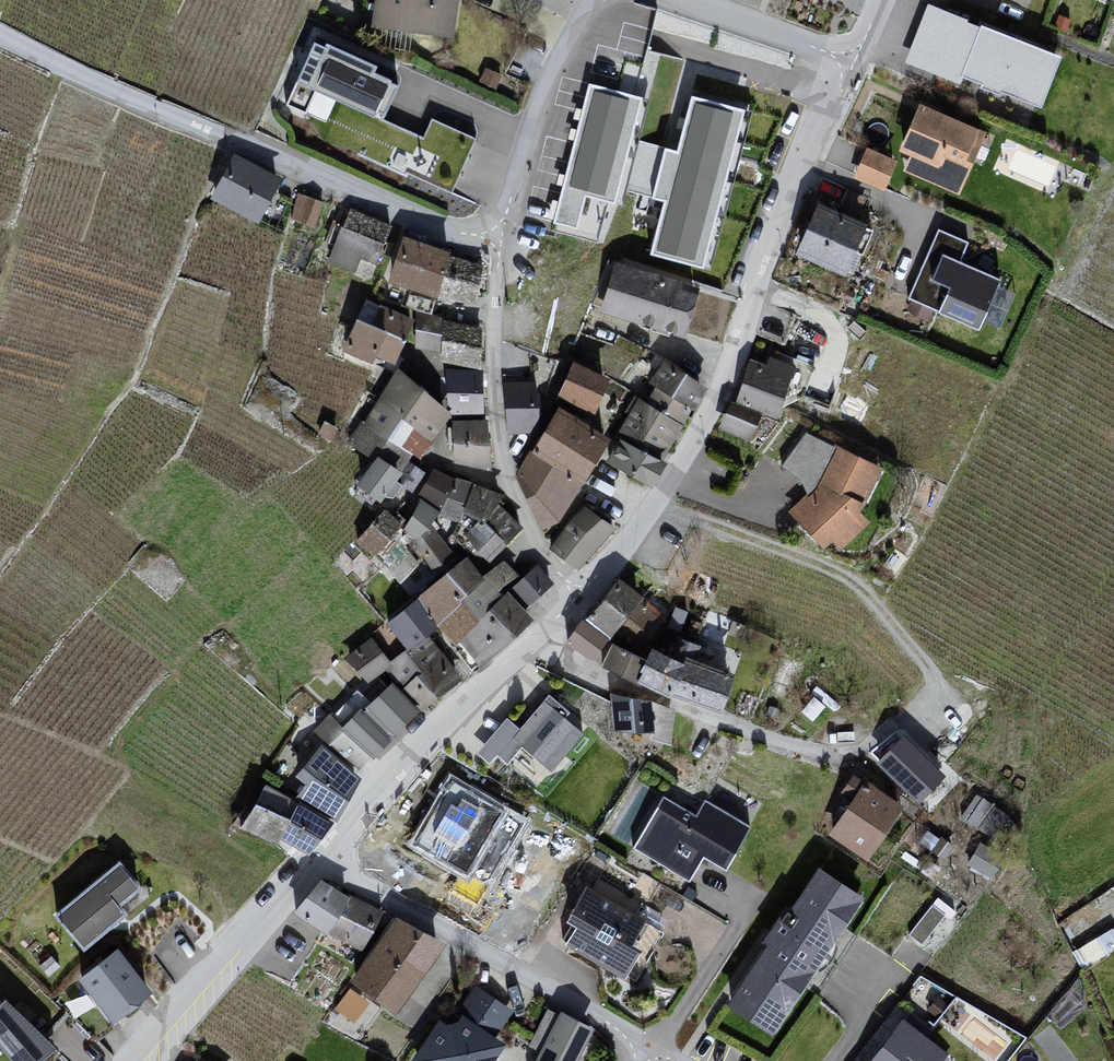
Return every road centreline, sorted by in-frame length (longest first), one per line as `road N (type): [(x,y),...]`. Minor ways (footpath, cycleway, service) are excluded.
road 1 (residential): [(503,239),(494,331),(499,441),(538,544),(579,596)]
road 2 (residential): [(648,1047),(344,873),(326,854)]
road 3 (residential): [(171,114),(453,234),(503,239)]
road 4 (residential): [(579,596),(653,512),(687,457),(721,393),(751,306)]
road 5 (residential): [(140,1060),(326,854)]
road 6 (residential): [(751,306),(854,63)]
road 7 (residential): [(394,779),(579,596)]
road 8 (residential): [(503,239),(544,96),(600,0)]
road 9 (unclassified): [(0,35),(171,114)]
road 10 (residential): [(854,63),(693,0)]

